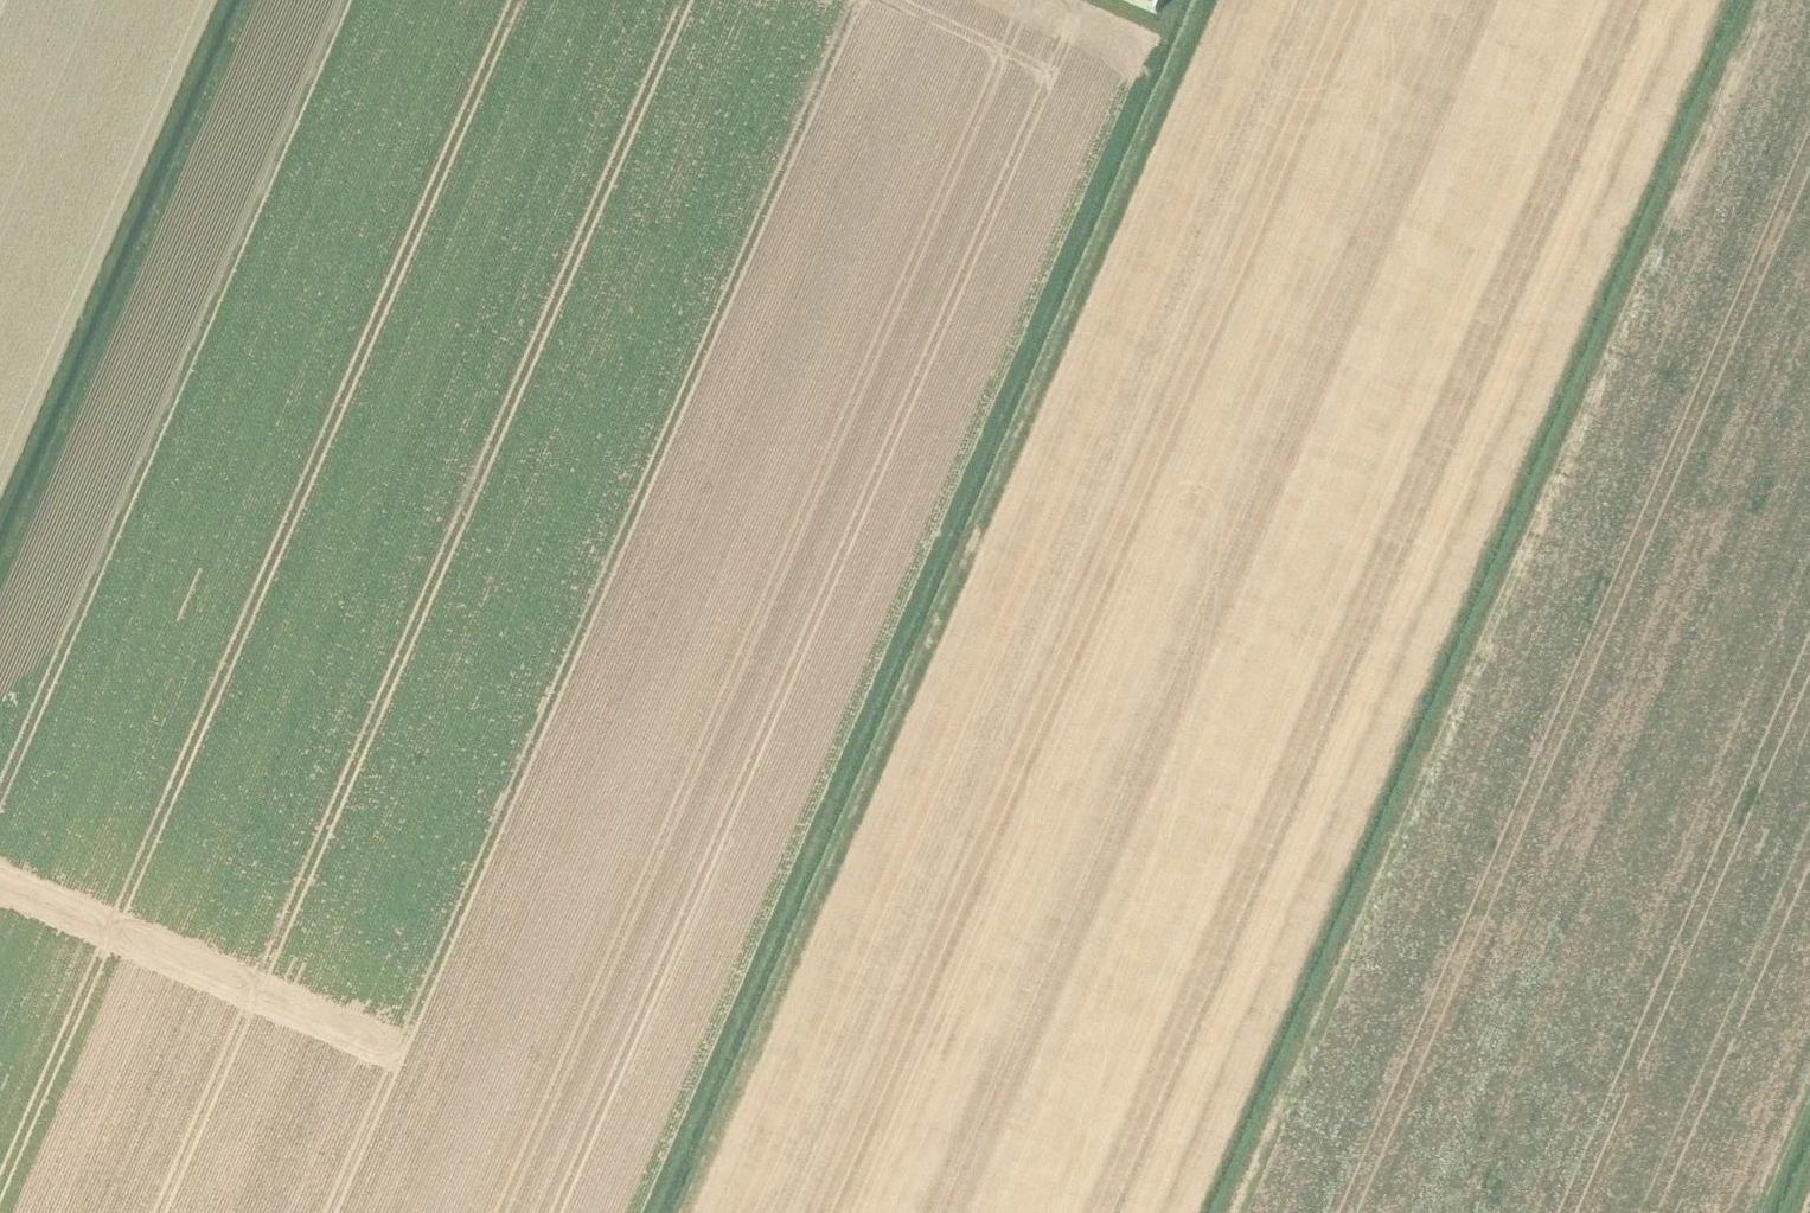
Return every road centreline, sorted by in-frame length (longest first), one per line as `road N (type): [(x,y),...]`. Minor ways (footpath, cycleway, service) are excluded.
road 1 (track): [(1224,1212),(1748,0)]
road 2 (track): [(0,574),(249,0)]

